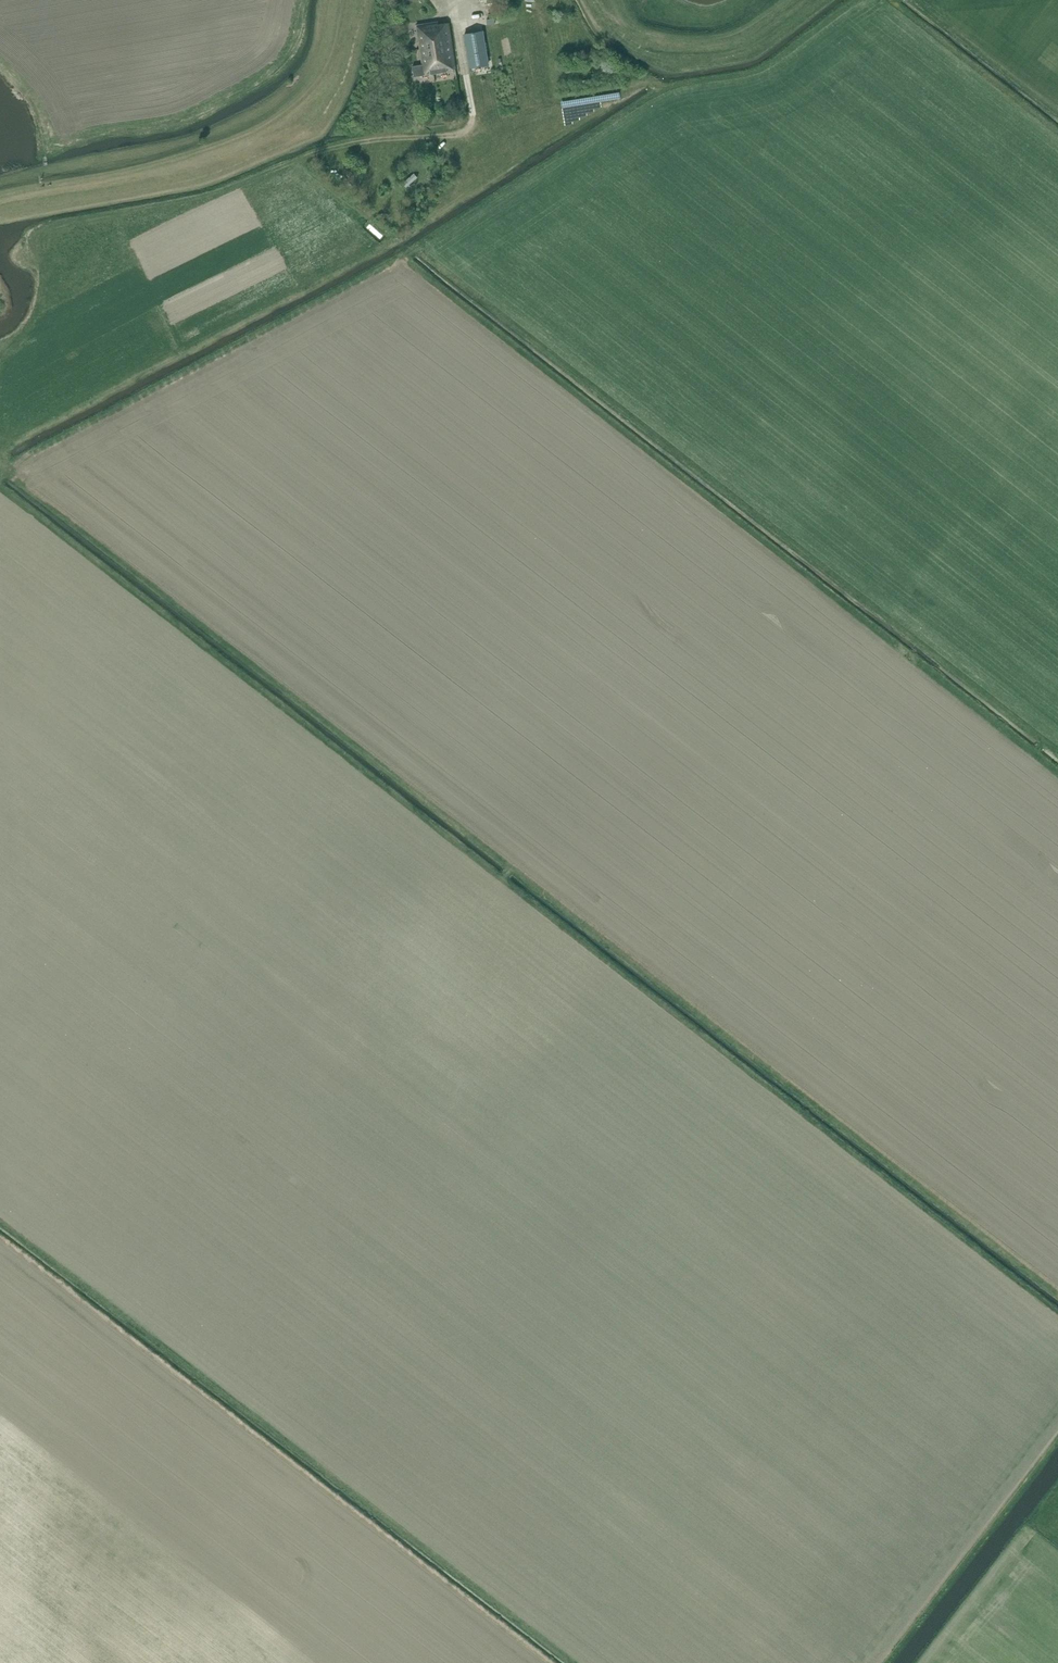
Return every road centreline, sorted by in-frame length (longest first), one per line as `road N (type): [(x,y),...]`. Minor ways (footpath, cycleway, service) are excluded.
road 1 (track): [(55,194),(134,180),(259,139),(314,94),(332,68),(350,0)]
road 2 (track): [(459,30),(472,111),(467,131),(349,144),(300,161)]

